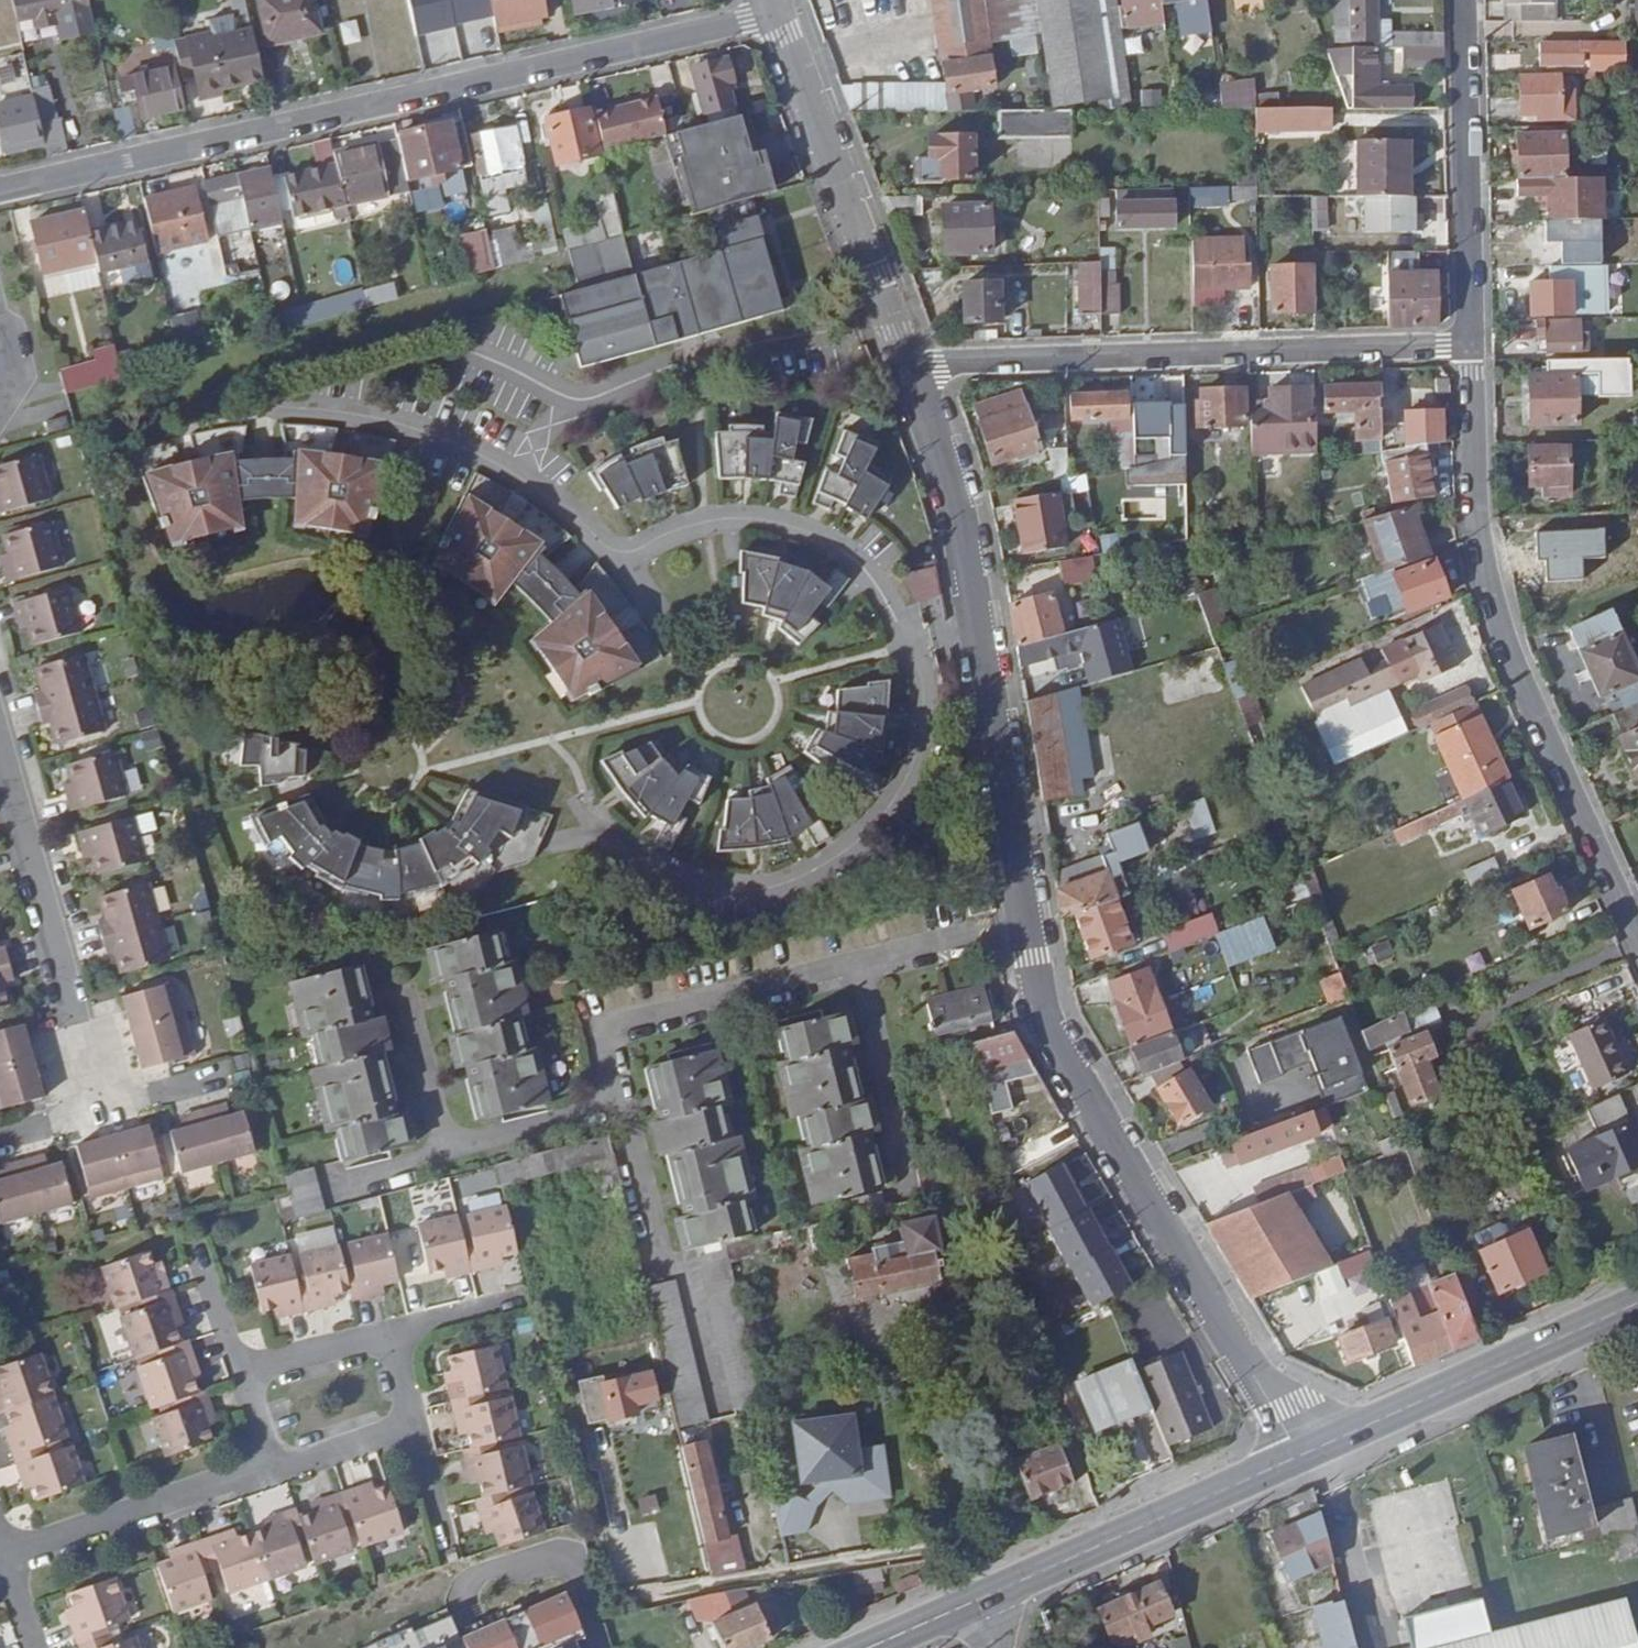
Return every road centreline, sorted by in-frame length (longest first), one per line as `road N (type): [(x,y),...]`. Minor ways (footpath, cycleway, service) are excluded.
road 1 (unclassified): [(1301,1455),(1063,1052),(1039,996),(979,626)]
road 2 (unclassified): [(775,14),(0,191)]
road 3 (residential): [(231,415),(343,425),(454,456),(616,554),(710,519),(795,532),(847,563),(876,598),(895,644)]
road 4 (unclassified): [(1637,935),(1484,569),(1471,343)]
road 5 (unclassified): [(1471,343),(909,366)]
road 6 (residential): [(550,843),(596,832),(646,869),(697,886),(747,886),(825,860),(858,834),(904,766),(908,725),(895,644)]
road 7 (unclassified): [(105,1114),(0,736)]
road 8 (unclassified): [(909,366),(775,14)]
road 9 (secondary): [(1301,1455),(1637,1301)]
road 10 (secondary): [(973,1602),(1301,1455)]
road 11 (unclassified): [(1471,343),(1463,0)]
road 12 (residential): [(272,1469),(6,1556)]
road 13 (unclassified): [(979,626),(952,484),(909,366)]
road 14 (residential): [(383,1335),(239,1372)]
road 15 (residential): [(410,1424),(272,1469)]
road 16 (residential): [(195,1238),(239,1372)]
road 17 (unclassified): [(230,1078),(105,1114)]
road 18 (residential): [(503,1305),(383,1335)]
road 19 (residential): [(410,1424),(446,1542)]

